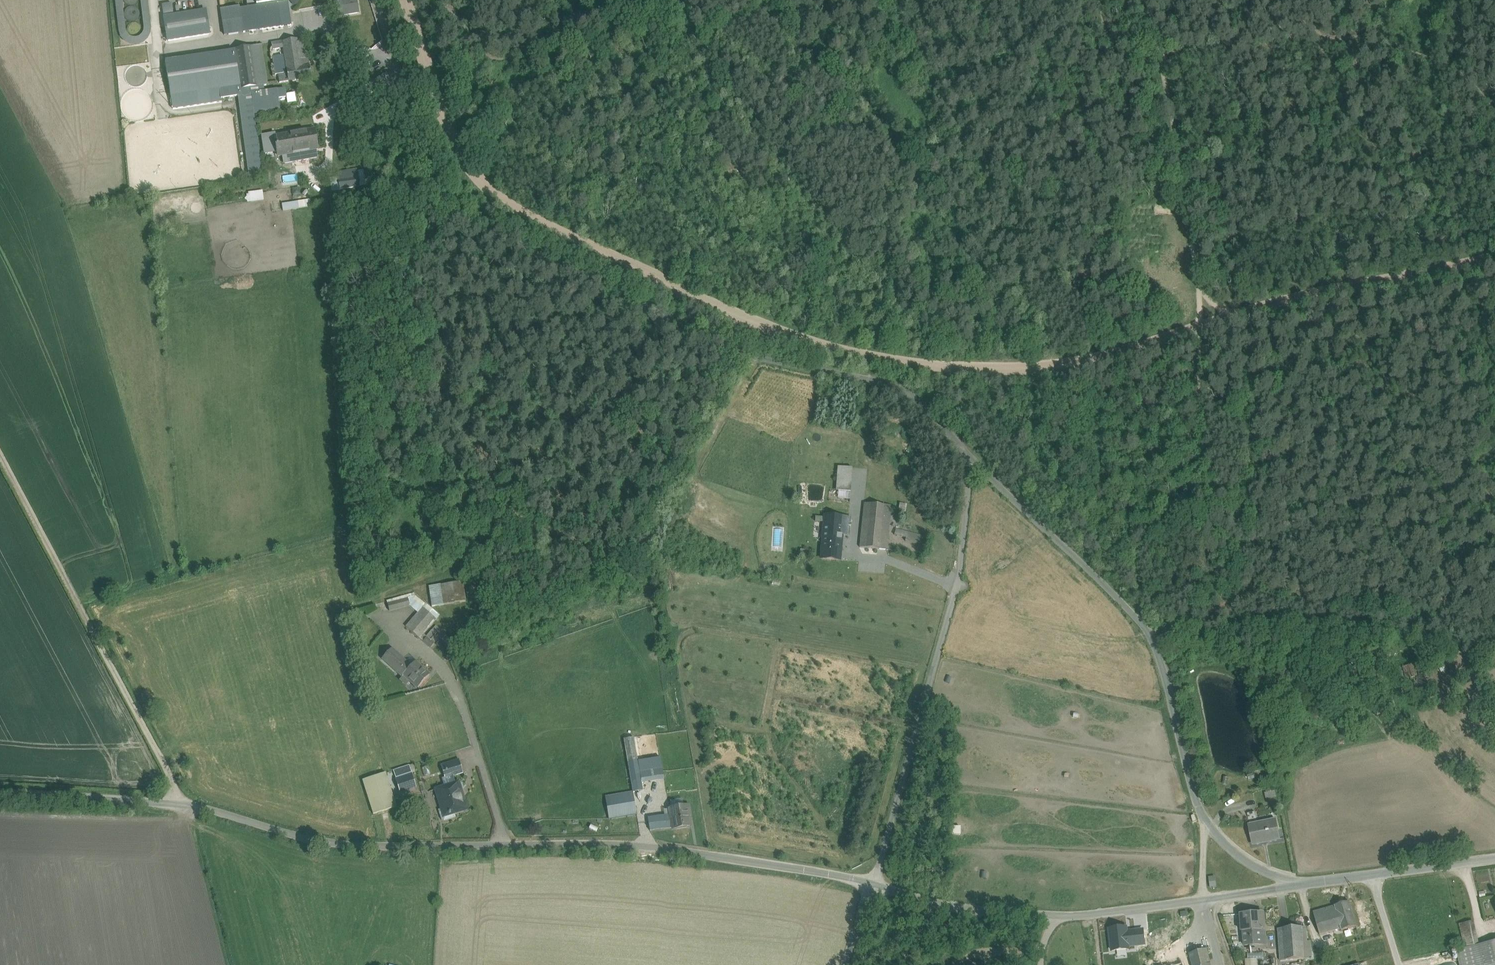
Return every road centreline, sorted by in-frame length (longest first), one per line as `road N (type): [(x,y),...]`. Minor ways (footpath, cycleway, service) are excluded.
road 1 (unclassified): [(0,793),(187,805),(334,846),(651,848),(872,882)]
road 2 (unclassified): [(374,0),(439,204),(724,345),(906,385),(973,460)]
road 3 (track): [(1150,630),(1146,553),(1193,475),(1200,330),(1187,199),(1147,0)]
road 4 (unclassified): [(973,460),(1150,630),(1203,815),(1240,859),(1295,885)]
road 5 (unclassified): [(872,882),(958,583),(973,460)]
road 6 (unclassified): [(872,882),(949,906),(1045,914),(1295,885)]
road 7 (track): [(187,805),(0,454)]
road 8 (unclassified): [(1295,885),(1494,859)]

